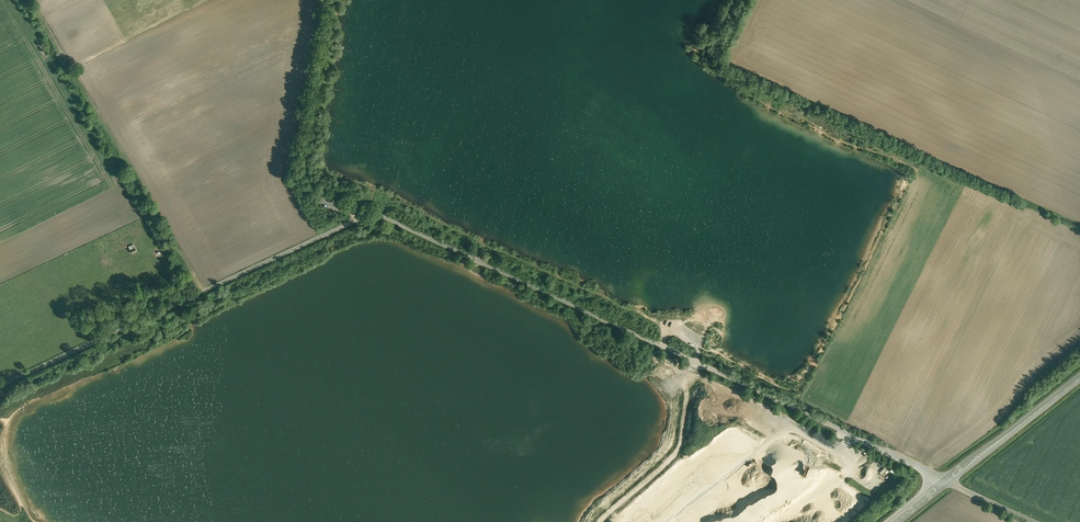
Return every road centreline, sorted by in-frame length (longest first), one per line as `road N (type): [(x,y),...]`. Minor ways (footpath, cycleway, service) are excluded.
road 1 (residential): [(943,479),(381,217),(362,218),(0,386)]

